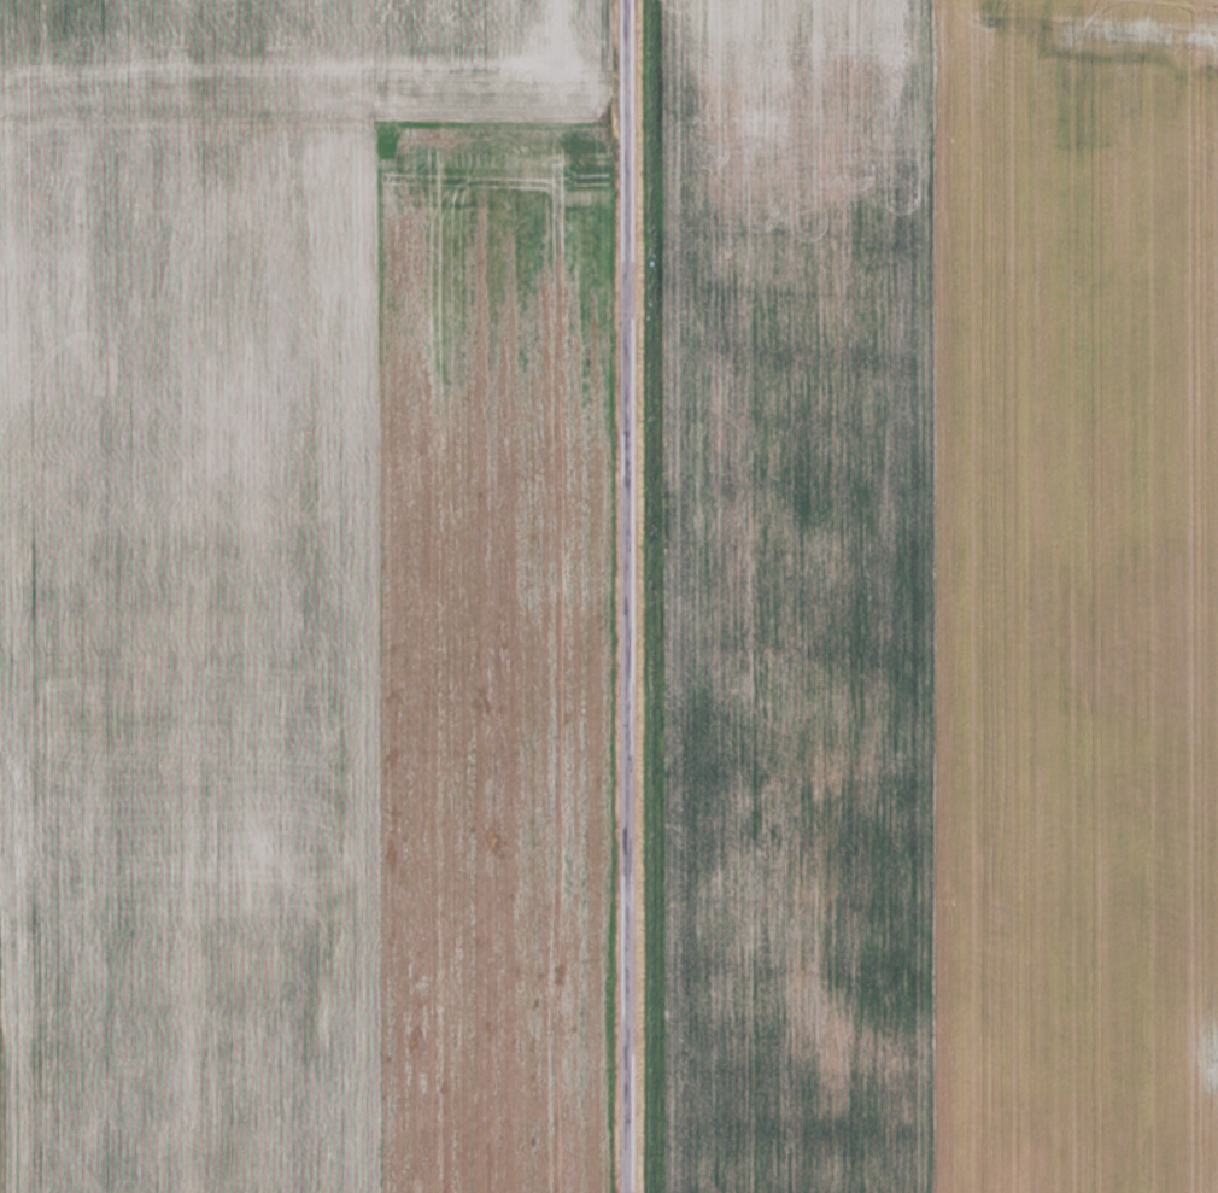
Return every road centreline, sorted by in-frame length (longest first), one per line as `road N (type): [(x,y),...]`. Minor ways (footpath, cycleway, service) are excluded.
road 1 (residential): [(628,1192),(626,0)]

